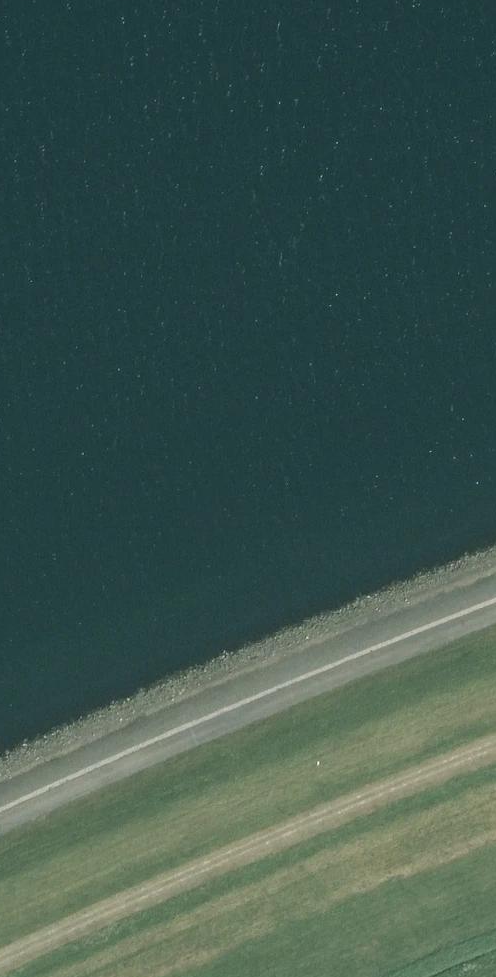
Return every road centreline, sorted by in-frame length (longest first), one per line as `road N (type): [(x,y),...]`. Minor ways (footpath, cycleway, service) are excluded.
road 1 (track): [(0,960),(495,745)]

